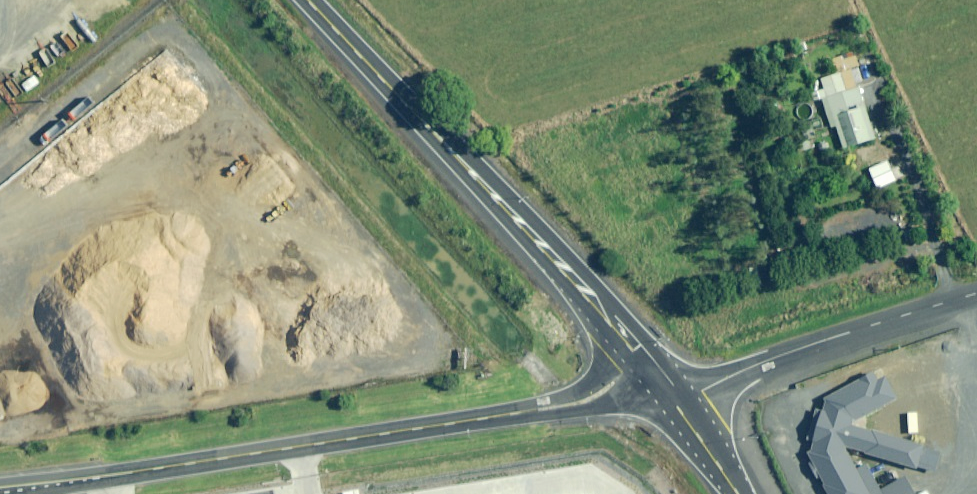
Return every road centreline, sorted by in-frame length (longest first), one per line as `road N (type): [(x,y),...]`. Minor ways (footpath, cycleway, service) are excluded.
road 1 (unclassified): [(0,491),(584,401),(635,361)]
road 2 (trunk): [(635,361),(310,0)]
road 3 (unclassified): [(976,293),(775,354),(678,409)]

